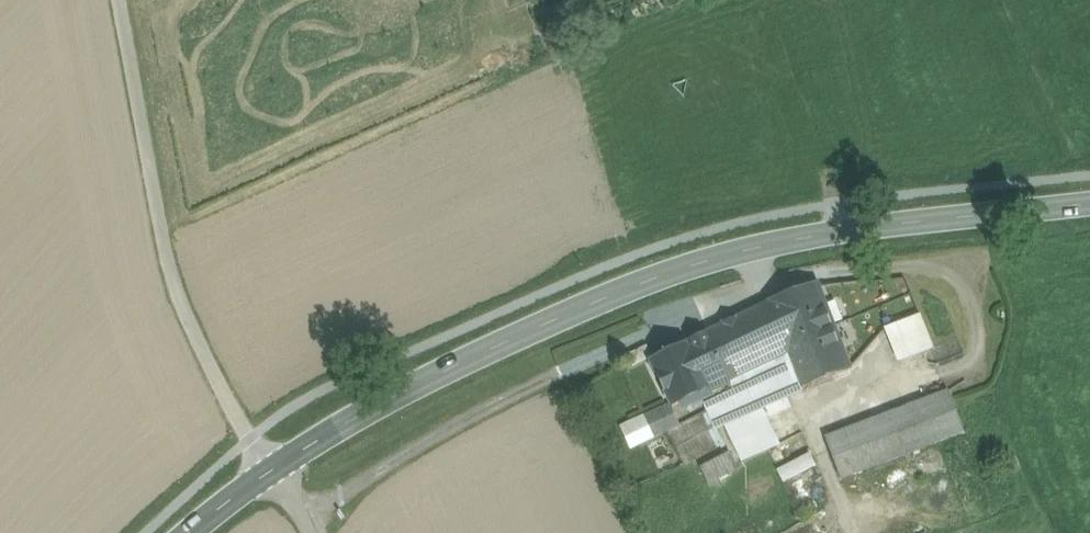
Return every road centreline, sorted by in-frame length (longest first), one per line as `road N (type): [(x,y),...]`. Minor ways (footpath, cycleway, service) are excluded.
road 1 (secondary): [(1089,203),(727,250),(504,339),(274,469)]
road 2 (unclassified): [(274,469),(248,435),(176,296),(122,0)]

